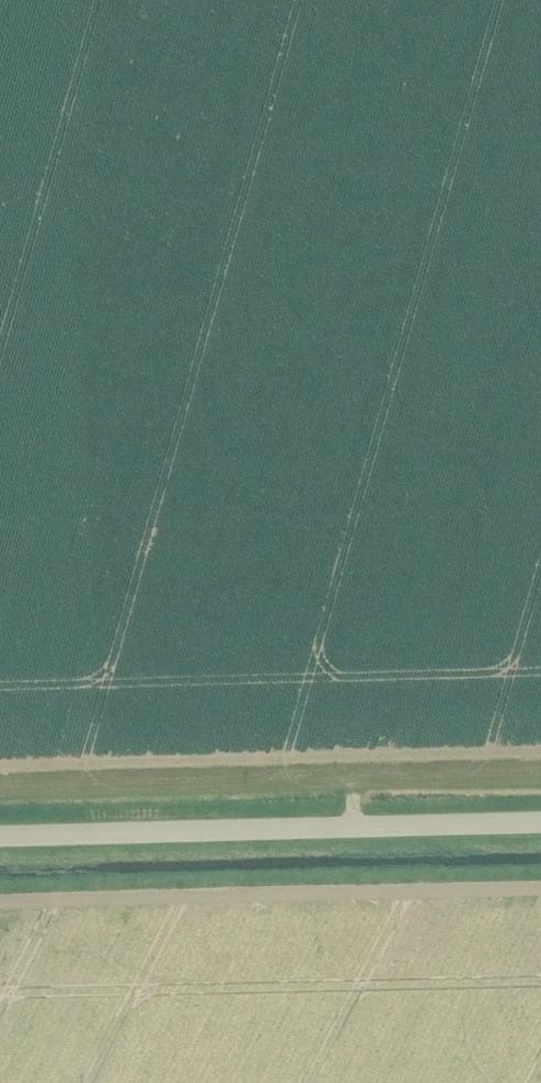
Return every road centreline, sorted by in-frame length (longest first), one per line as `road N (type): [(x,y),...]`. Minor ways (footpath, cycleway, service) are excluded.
road 1 (unclassified): [(0,836),(540,822)]

